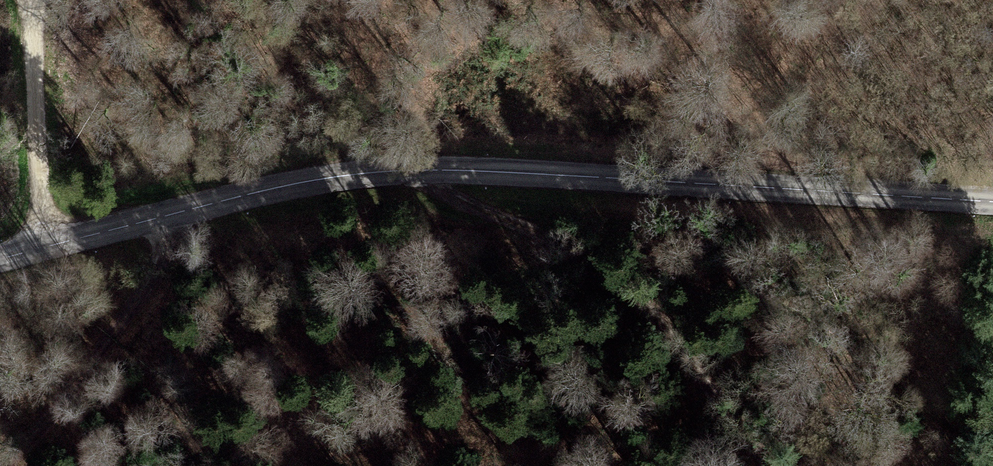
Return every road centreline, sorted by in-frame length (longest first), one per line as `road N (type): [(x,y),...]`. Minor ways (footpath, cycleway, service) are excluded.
road 1 (tertiary): [(992,201),(413,168),(222,200),(0,258)]
road 2 (track): [(413,168),(623,279),(769,465)]
road 3 (track): [(44,246),(31,0)]

